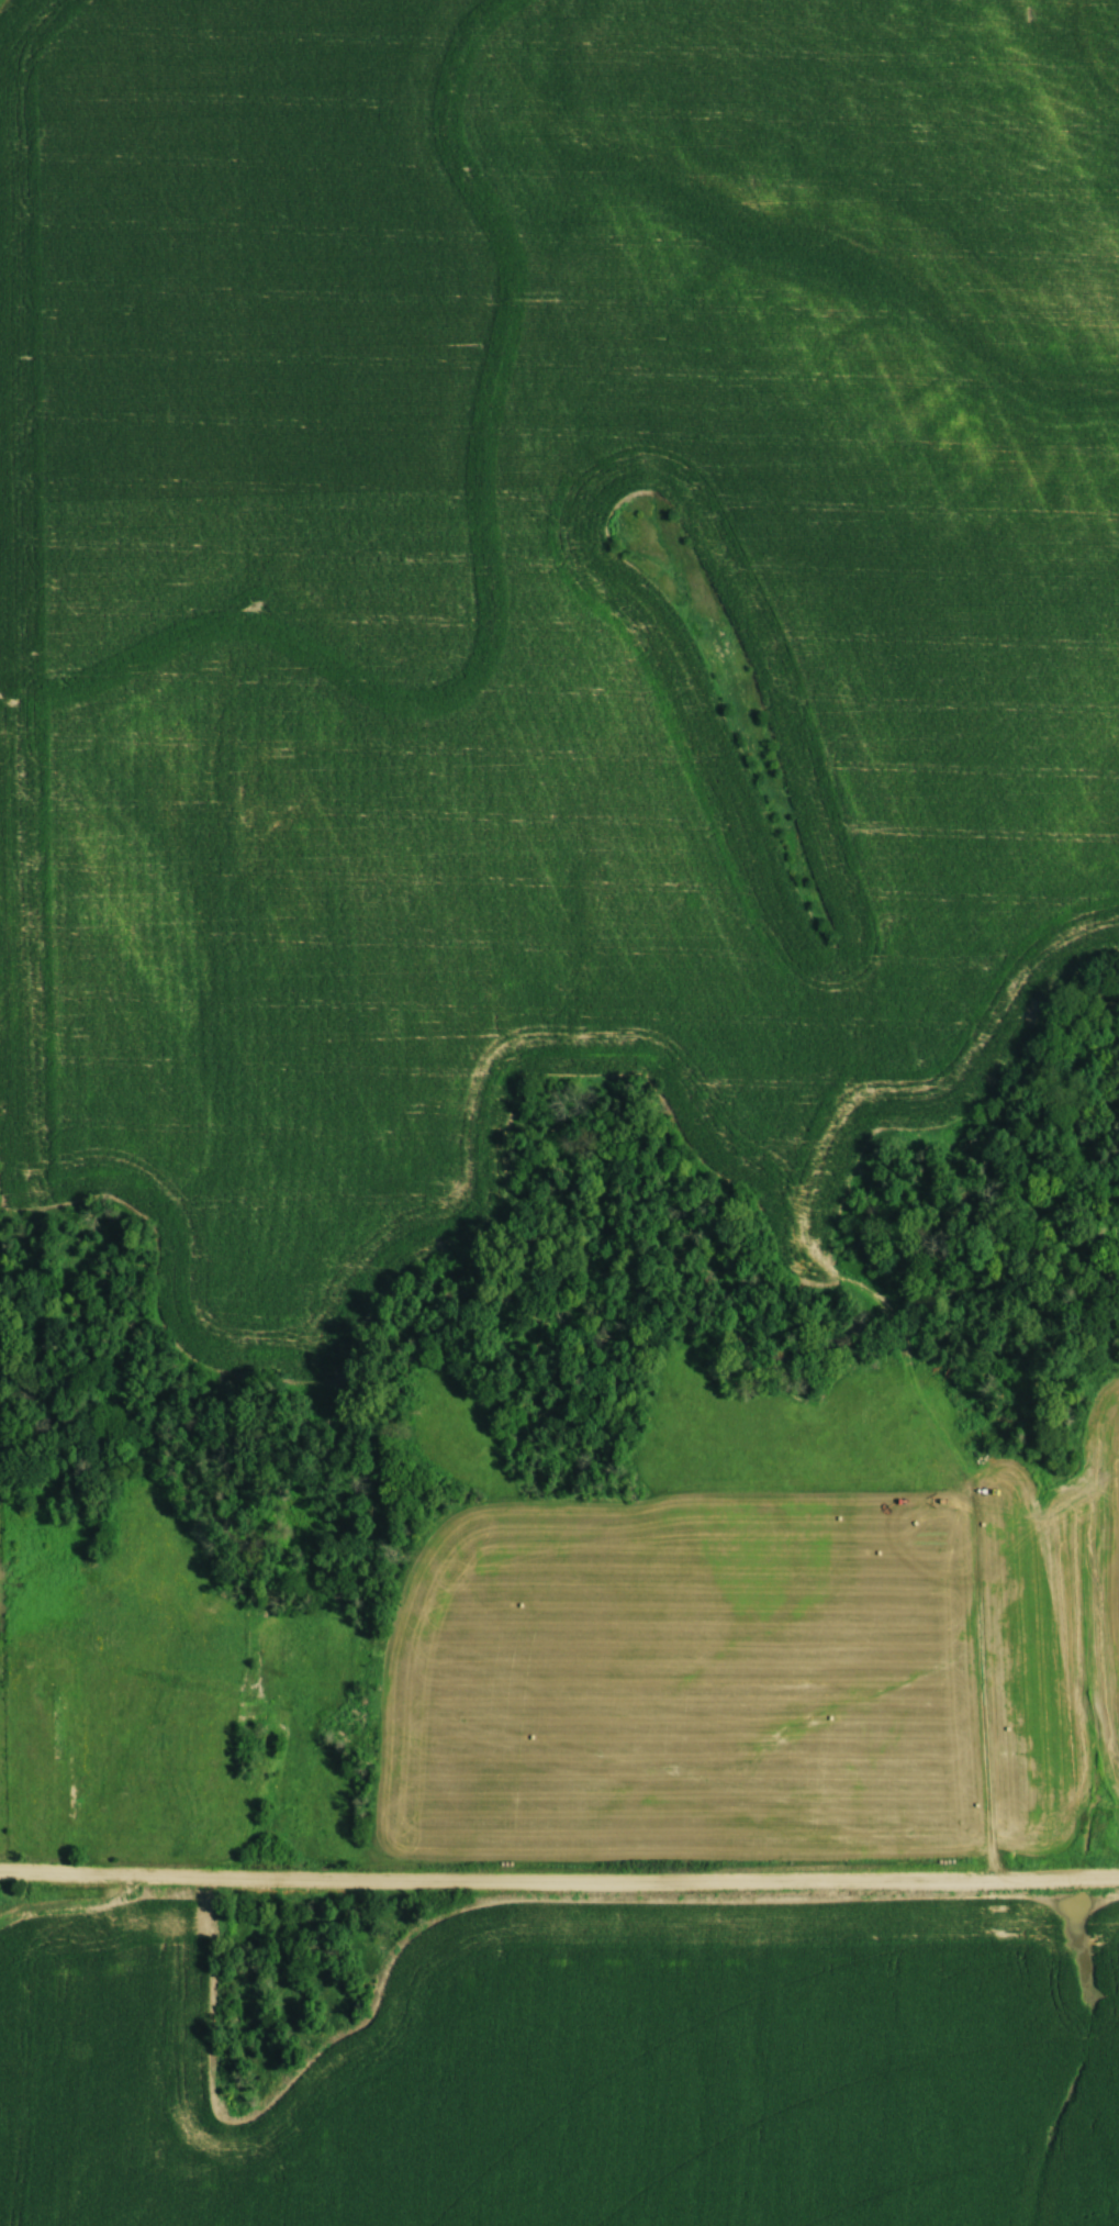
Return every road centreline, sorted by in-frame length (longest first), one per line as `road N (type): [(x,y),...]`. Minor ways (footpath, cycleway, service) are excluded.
road 1 (residential): [(1118,1881),(0,1877)]

